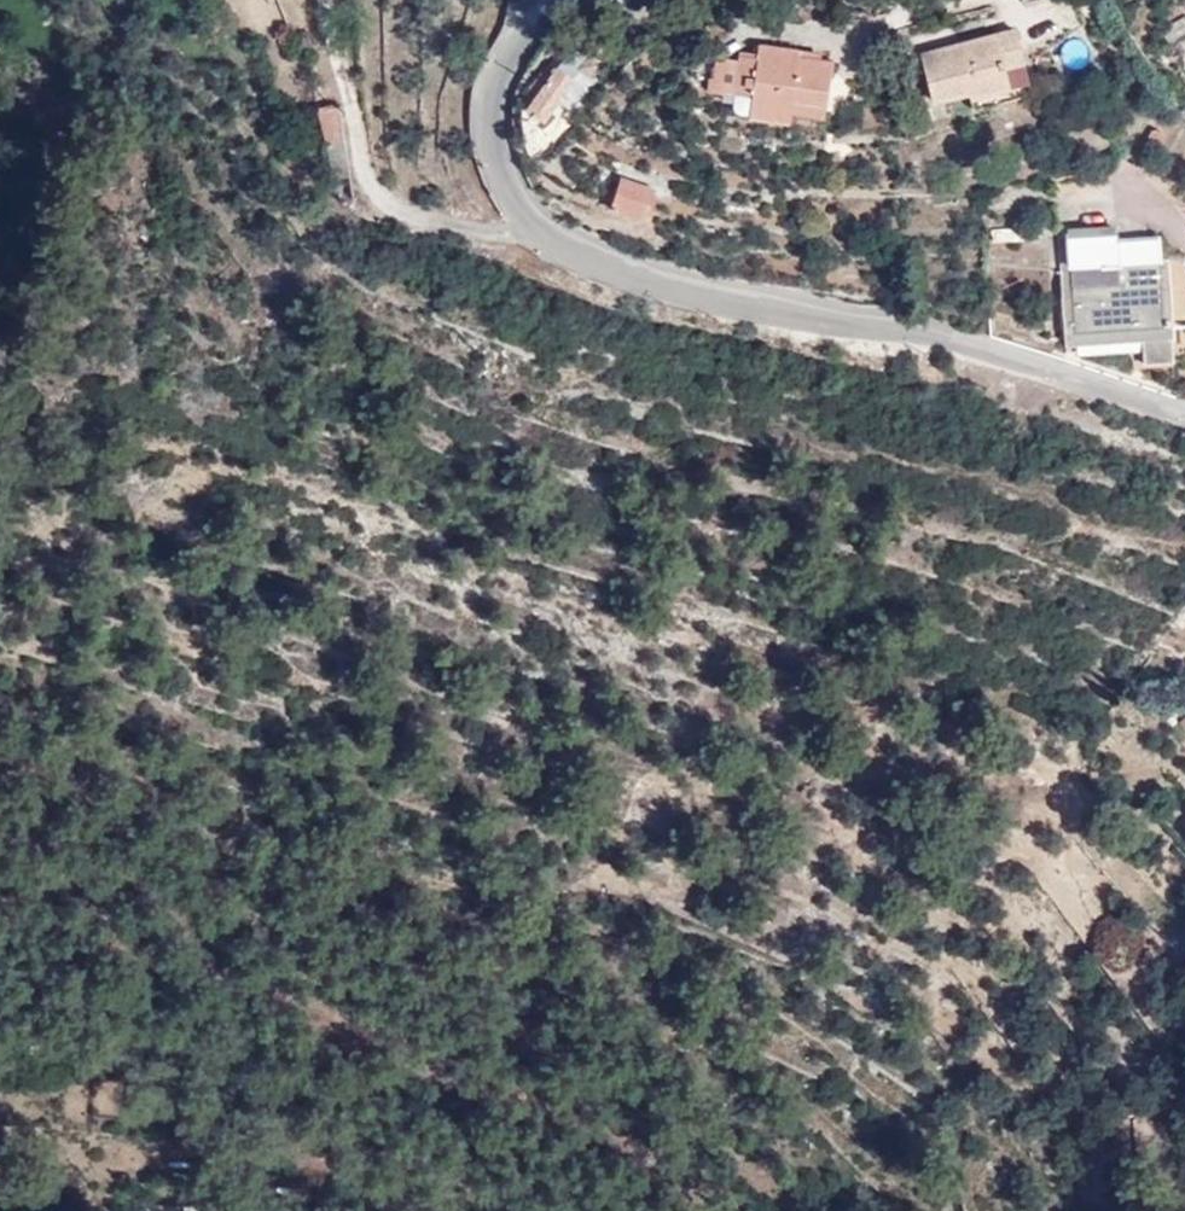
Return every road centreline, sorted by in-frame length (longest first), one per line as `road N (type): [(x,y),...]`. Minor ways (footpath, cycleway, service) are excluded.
road 1 (residential): [(1184,416),(682,284),(569,241),(516,185),(488,120),(535,22),(555,0)]

